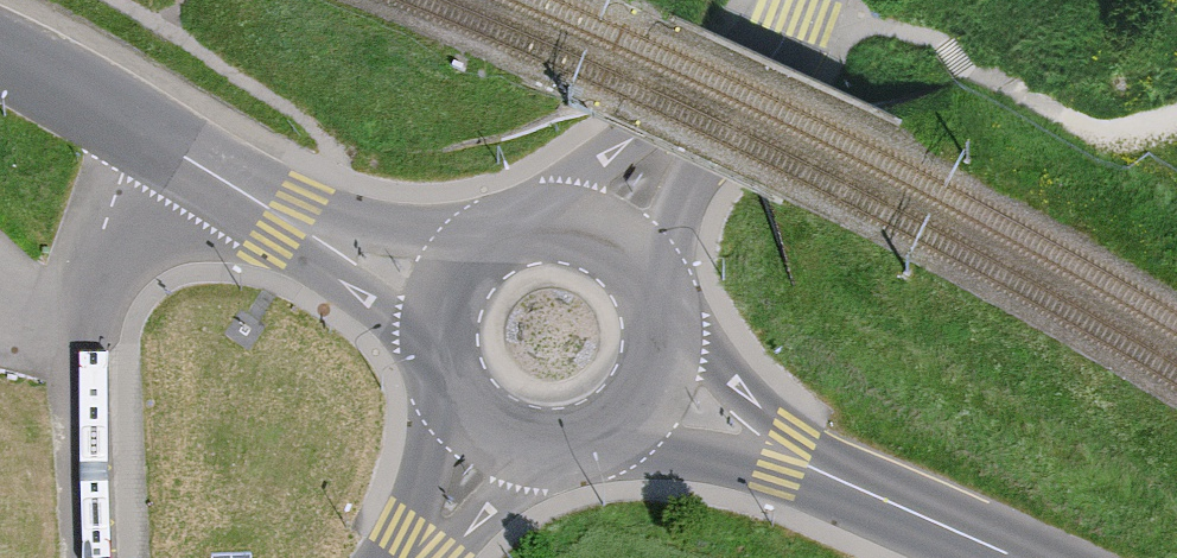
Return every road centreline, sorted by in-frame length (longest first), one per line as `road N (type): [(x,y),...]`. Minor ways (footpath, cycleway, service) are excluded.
road 1 (secondary): [(0,55),(291,220),(445,296)]
road 2 (secondary): [(651,397),(992,557)]
road 3 (residential): [(800,0),(788,37),(622,252)]
road 4 (secondary): [(622,252),(584,232),(540,227),(504,236),(475,254),(445,296)]
road 5 (secondary): [(495,441),(558,455),(604,442),(651,397)]
road 6 (secondary): [(445,296),(435,340),(443,384),(466,420),(495,441)]
road 7 (secondary): [(651,397),(663,324),(652,289),(622,252)]
road 8 (unclassified): [(495,441),(413,557)]

